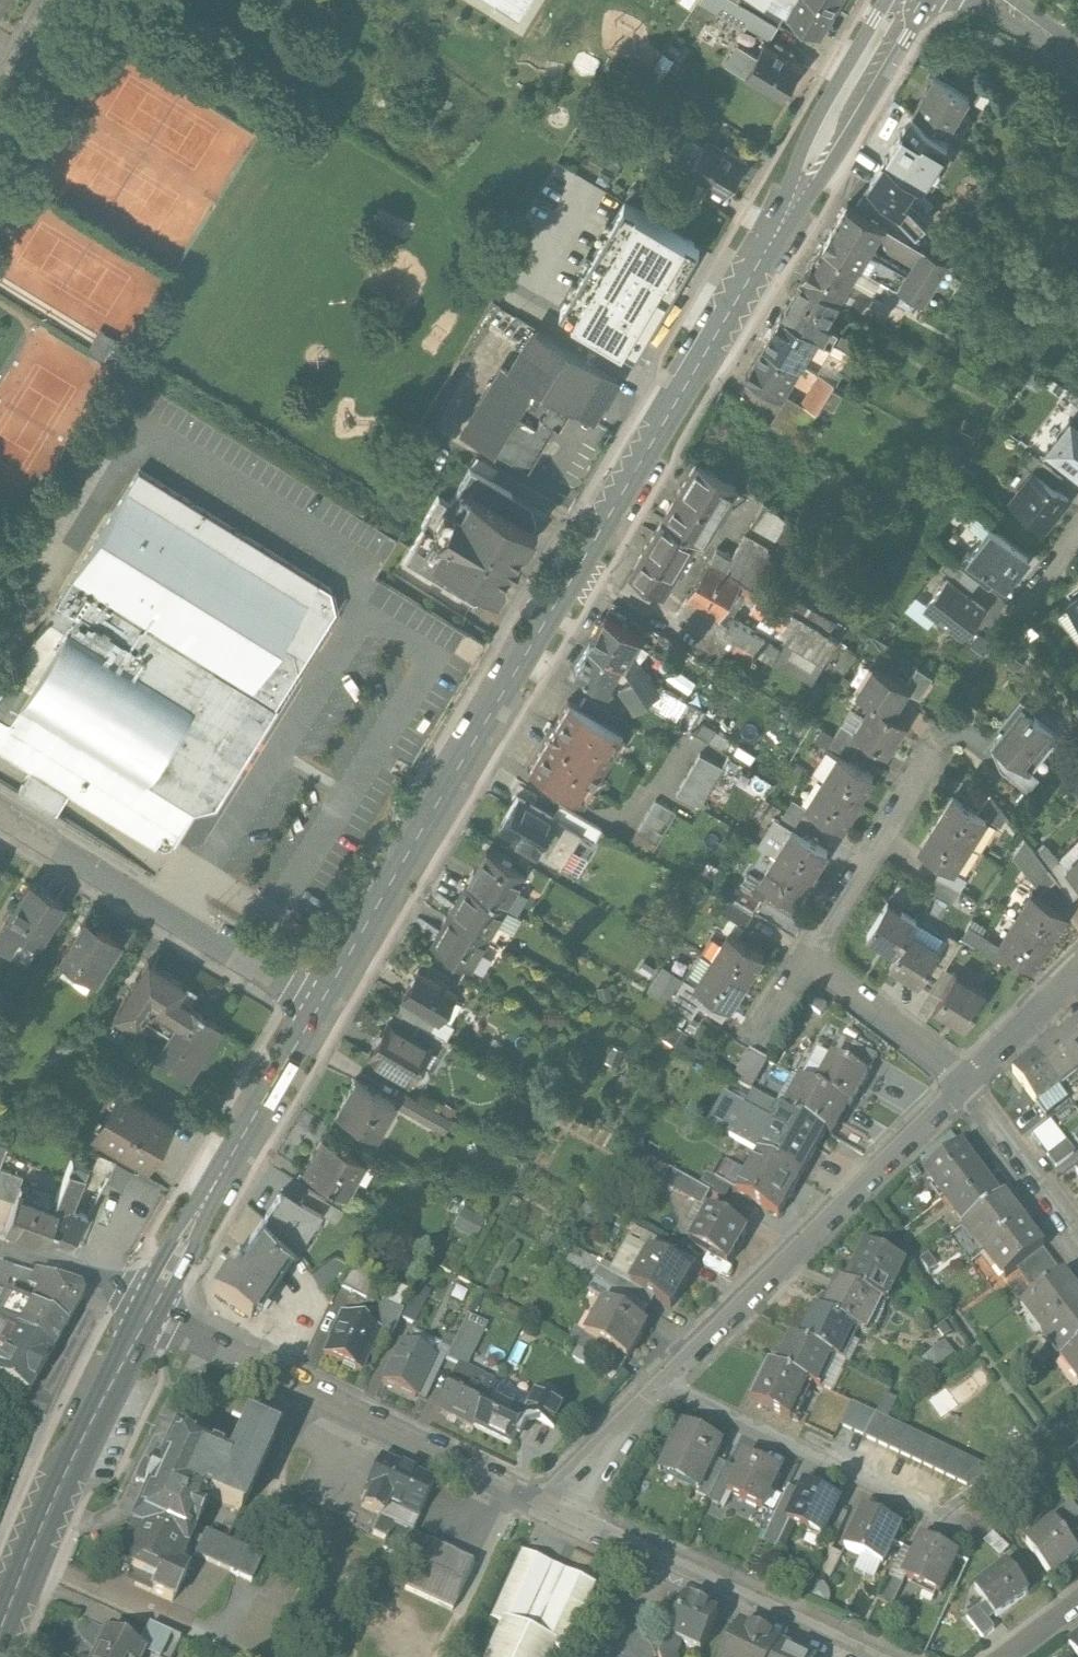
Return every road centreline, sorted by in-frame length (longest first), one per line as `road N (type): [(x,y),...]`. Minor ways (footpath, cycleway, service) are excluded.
road 1 (secondary): [(912,0),(323,1011)]
road 2 (residential): [(150,1304),(551,1498)]
road 3 (residential): [(665,1380),(962,1087)]
road 4 (residential): [(323,1011),(0,817)]
road 5 (residential): [(551,1498),(877,1656)]
road 6 (secondary): [(150,1304),(56,1488),(0,1627)]
road 7 (secondary): [(323,1011),(150,1304)]
road 8 (residential): [(665,1380),(917,1502),(950,1506)]
road 9 (residential): [(806,960),(941,743)]
road 10 (residential): [(806,960),(927,1047),(962,1087)]
road 11 (residential): [(962,1087),(1077,1241)]
road 12 (residential): [(551,1498),(665,1380)]
road 13 (residential): [(0,1245),(110,1279),(150,1304)]
road 14 (residential): [(962,1087),(1077,975)]

